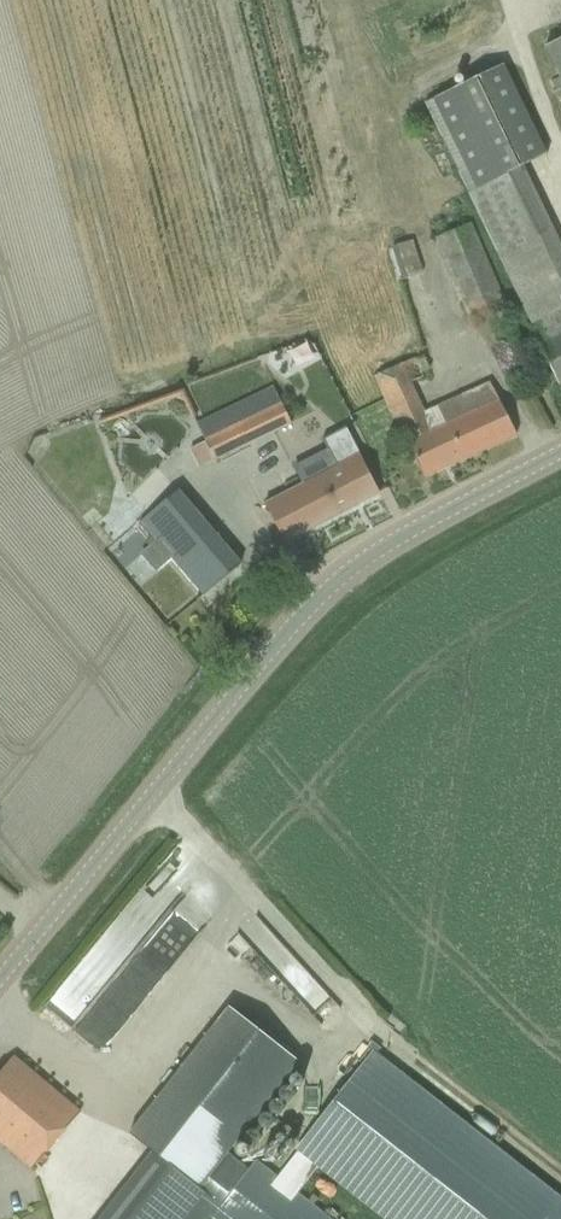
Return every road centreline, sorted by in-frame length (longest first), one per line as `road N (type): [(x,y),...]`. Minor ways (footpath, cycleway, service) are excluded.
road 1 (tertiary): [(0,977),(328,587),(365,556),(560,451)]

